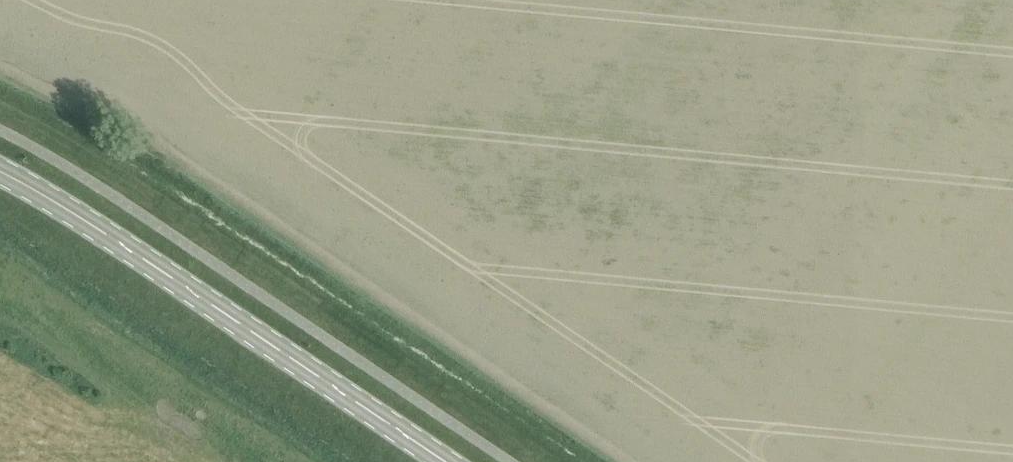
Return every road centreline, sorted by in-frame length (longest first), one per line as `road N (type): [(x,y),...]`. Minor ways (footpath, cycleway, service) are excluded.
road 1 (secondary): [(0,172),(445,461)]

